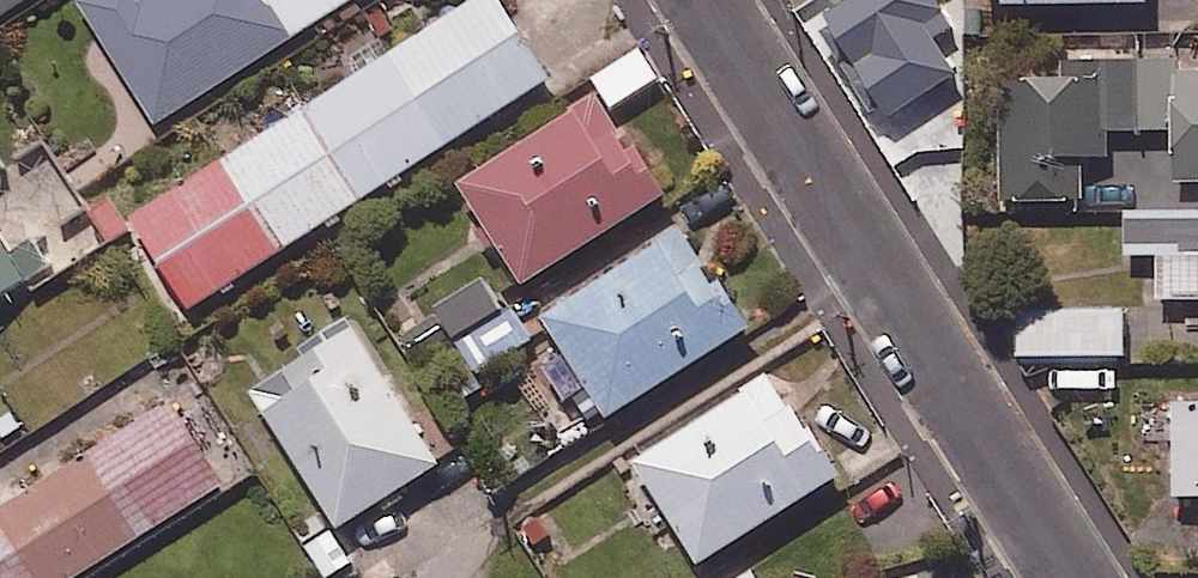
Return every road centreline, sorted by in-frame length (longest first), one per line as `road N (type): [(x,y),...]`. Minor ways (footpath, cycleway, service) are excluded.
road 1 (residential): [(706,0),(1073,577)]

